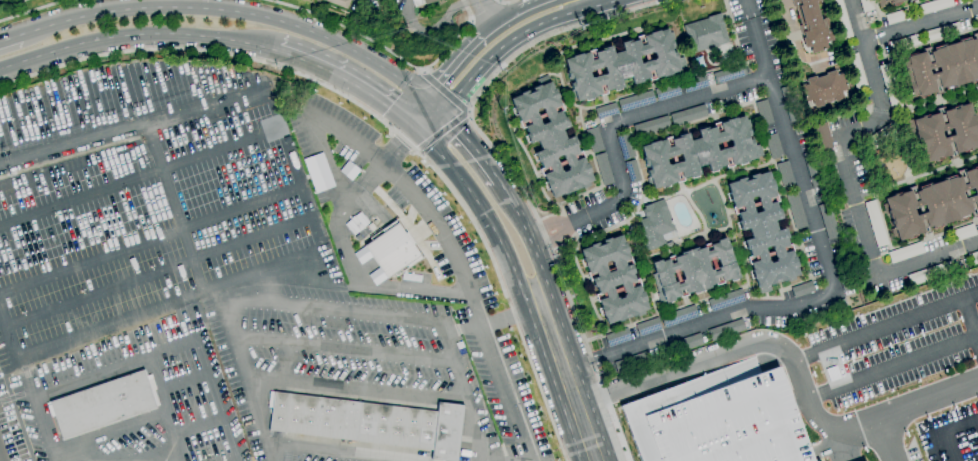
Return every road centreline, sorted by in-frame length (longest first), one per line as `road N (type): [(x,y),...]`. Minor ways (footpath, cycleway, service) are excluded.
road 1 (primary): [(425,99),(329,39),(244,13),(121,9),(22,35)]
road 2 (primary): [(0,69),(124,36),(210,37),(274,50)]
road 3 (primary): [(414,128),(473,195),(544,317)]
road 4 (secondary): [(442,114),(514,41),(601,0)]
road 5 (primary): [(274,50),(342,78),(414,128)]
road 6 (primary): [(594,460),(544,317)]
road 7 (primary): [(544,317),(540,265),(499,182)]

